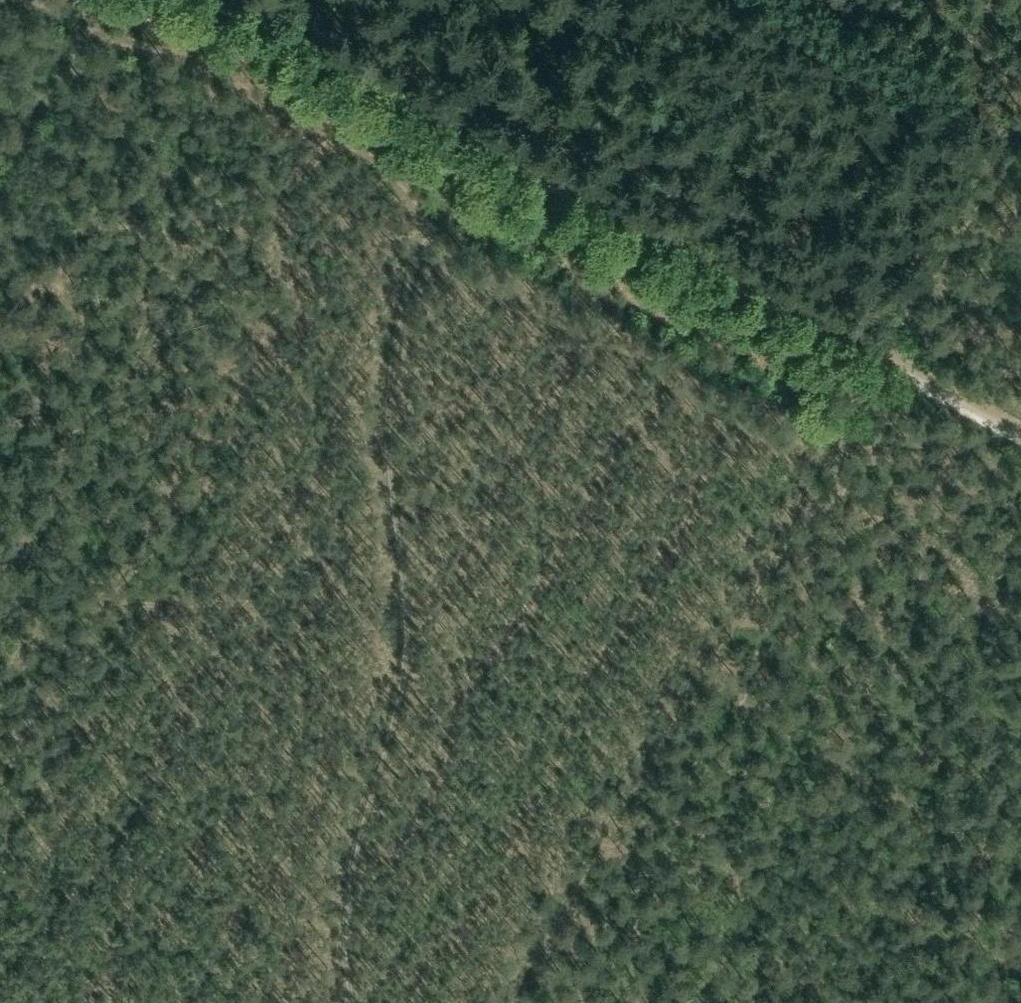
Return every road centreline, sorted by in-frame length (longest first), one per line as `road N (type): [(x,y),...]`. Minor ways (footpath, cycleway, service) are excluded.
road 1 (track): [(1020,417),(262,0)]

